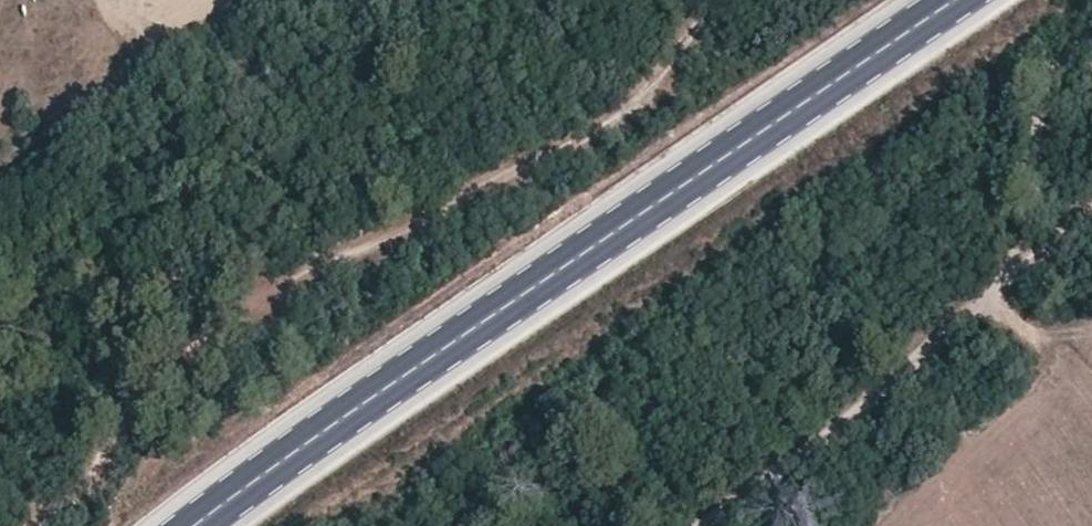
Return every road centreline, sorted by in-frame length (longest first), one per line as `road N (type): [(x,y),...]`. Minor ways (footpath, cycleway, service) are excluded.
road 1 (primary): [(200,525),(402,372),(958,0)]
road 2 (track): [(719,0),(645,98),(253,303),(184,367),(120,473),(58,525)]

